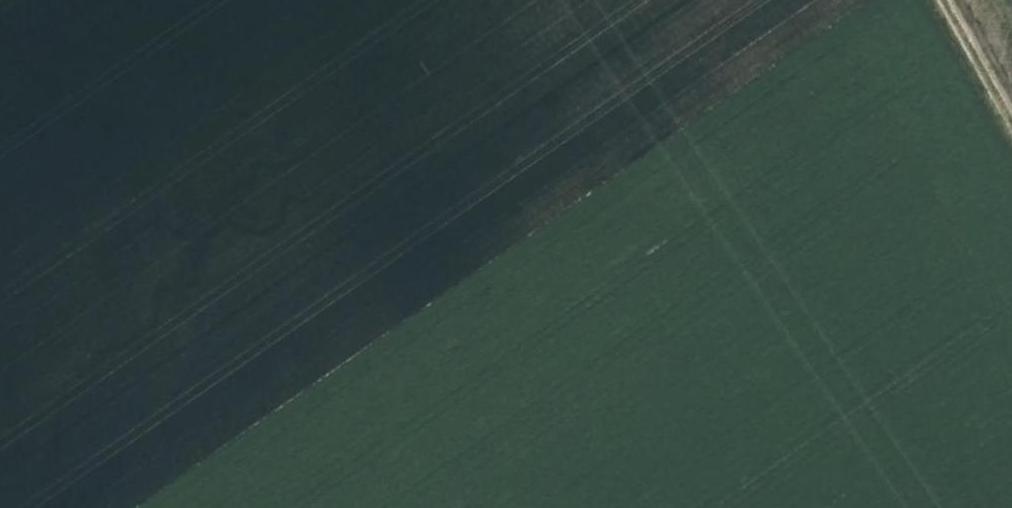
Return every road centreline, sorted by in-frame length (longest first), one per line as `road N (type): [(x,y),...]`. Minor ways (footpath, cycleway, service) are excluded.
road 1 (track): [(1011,127),(940,0)]

